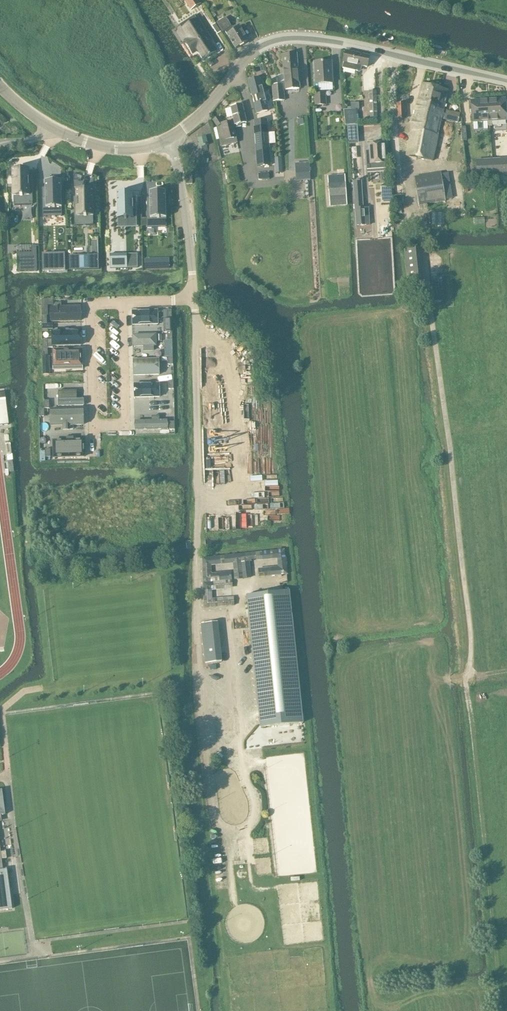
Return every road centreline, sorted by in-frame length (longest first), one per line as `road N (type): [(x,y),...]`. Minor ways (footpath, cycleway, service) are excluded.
road 1 (tertiary): [(506,82),(386,51),(283,40),(248,57),(201,118),(171,139)]
road 2 (tertiary): [(171,139),(115,150),(86,144),(20,108),(0,86)]
road 3 (unclassified): [(171,139),(193,300)]
road 4 (residential): [(123,303),(90,304),(94,425)]
road 5 (residential): [(123,303),(125,423),(94,425)]

